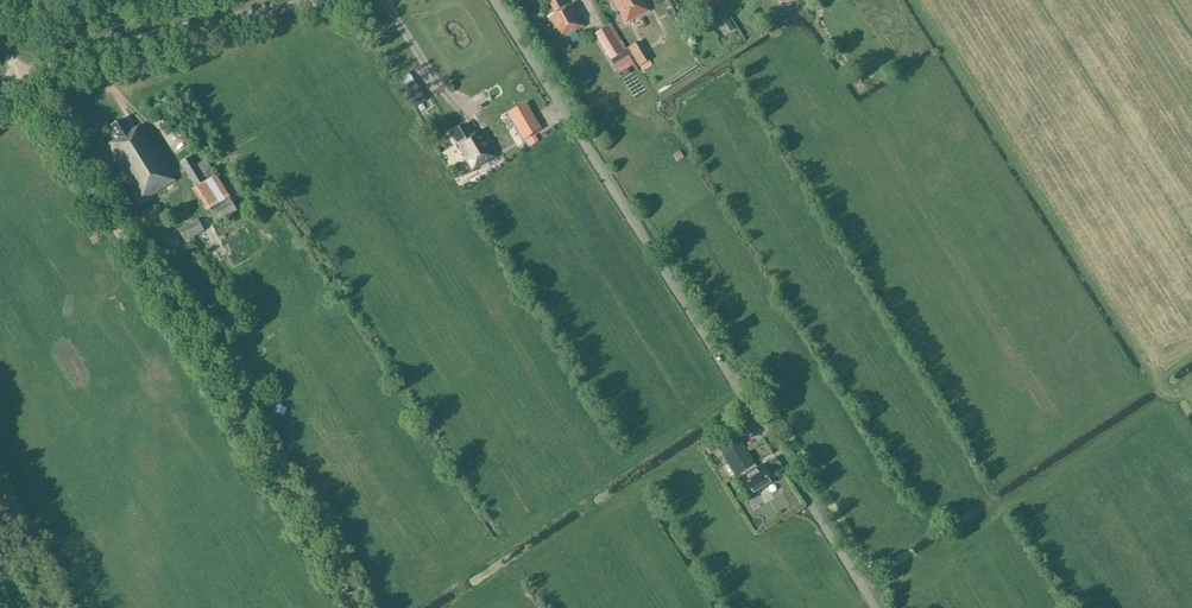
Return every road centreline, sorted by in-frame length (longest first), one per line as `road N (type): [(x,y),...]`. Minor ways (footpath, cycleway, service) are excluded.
road 1 (unclassified): [(876,607),(495,0)]
road 2 (track): [(357,607),(29,87)]
road 3 (tertiary): [(23,75),(132,41),(327,0)]

